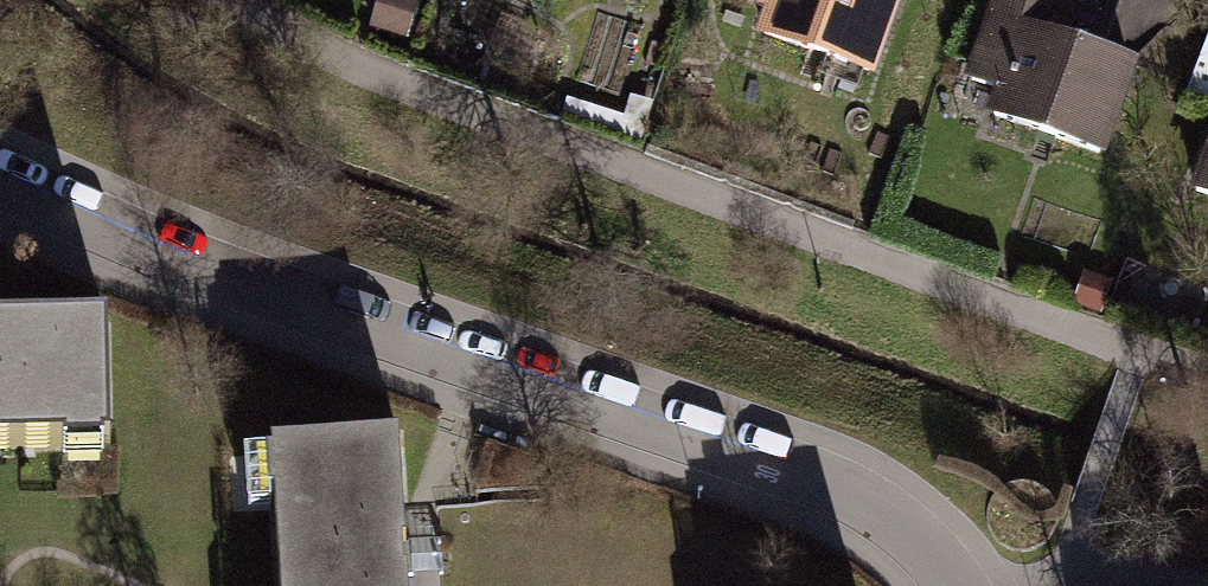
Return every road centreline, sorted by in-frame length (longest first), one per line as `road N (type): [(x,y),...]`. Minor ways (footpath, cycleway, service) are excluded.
road 1 (track): [(232,0),(407,91),(1207,381)]
road 2 (residential): [(0,177),(120,239),(854,504),(938,562),(953,585)]

